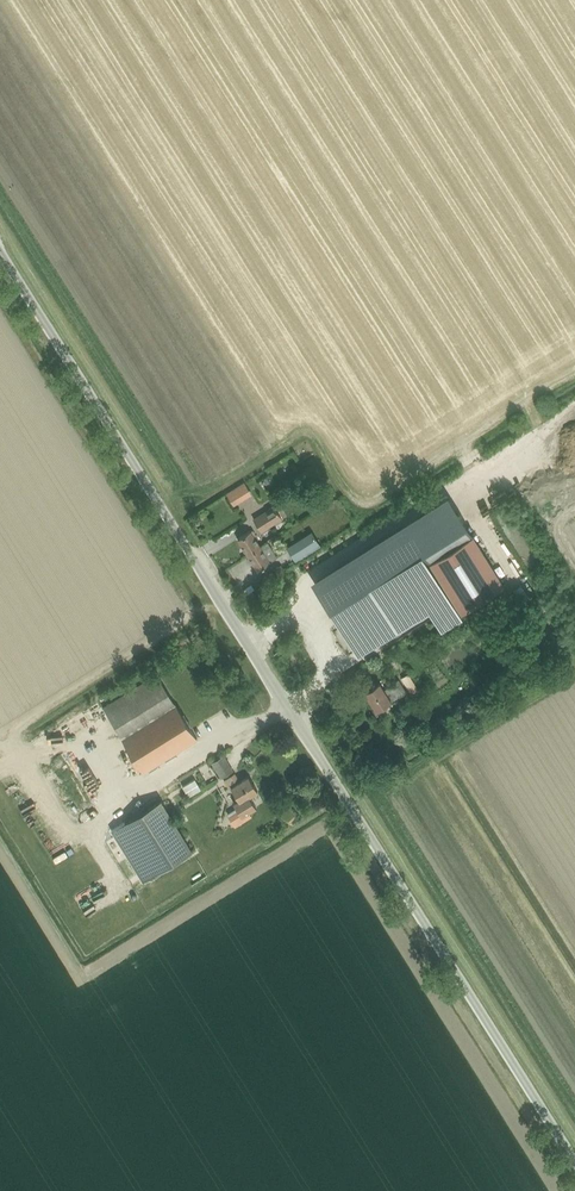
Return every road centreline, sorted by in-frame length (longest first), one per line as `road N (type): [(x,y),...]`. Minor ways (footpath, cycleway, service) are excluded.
road 1 (unclassified): [(574,1162),(0,254)]

